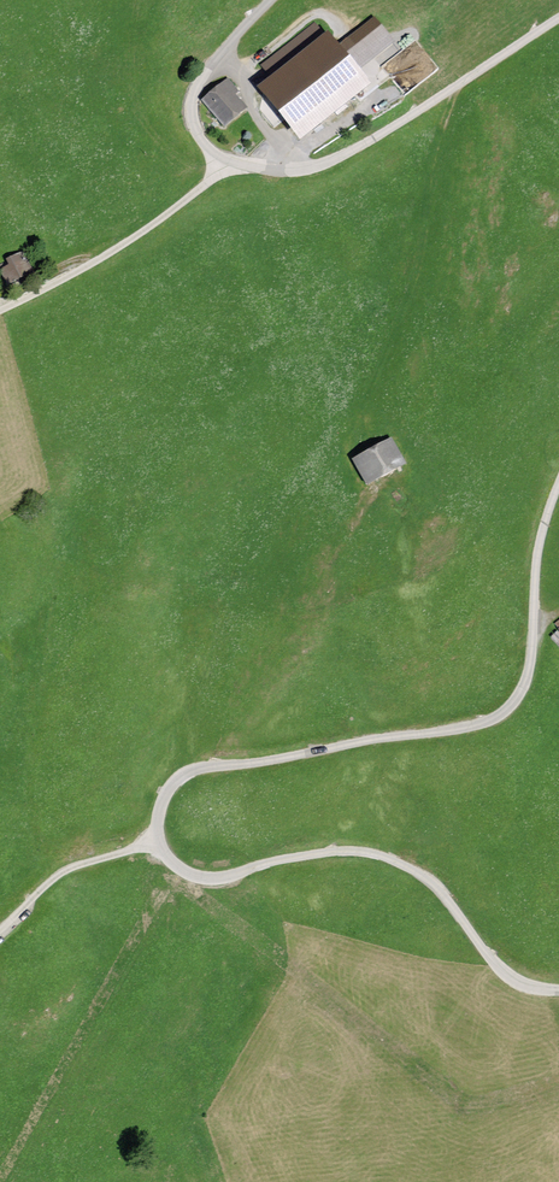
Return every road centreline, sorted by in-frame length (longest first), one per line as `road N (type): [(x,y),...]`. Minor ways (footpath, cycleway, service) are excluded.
road 1 (unclassified): [(558,991),(526,991),(491,962),(433,882),(389,858),(347,850),(216,879),(169,865),(158,806),(175,781),(204,768),(482,725),(509,712),(527,680),(538,551),(558,487)]
road 2 (unclassified): [(558,19),(326,167),(285,170),(223,159),(199,135),(191,112),(222,49),(272,0)]
road 3 (track): [(159,840),(72,866),(0,930)]

